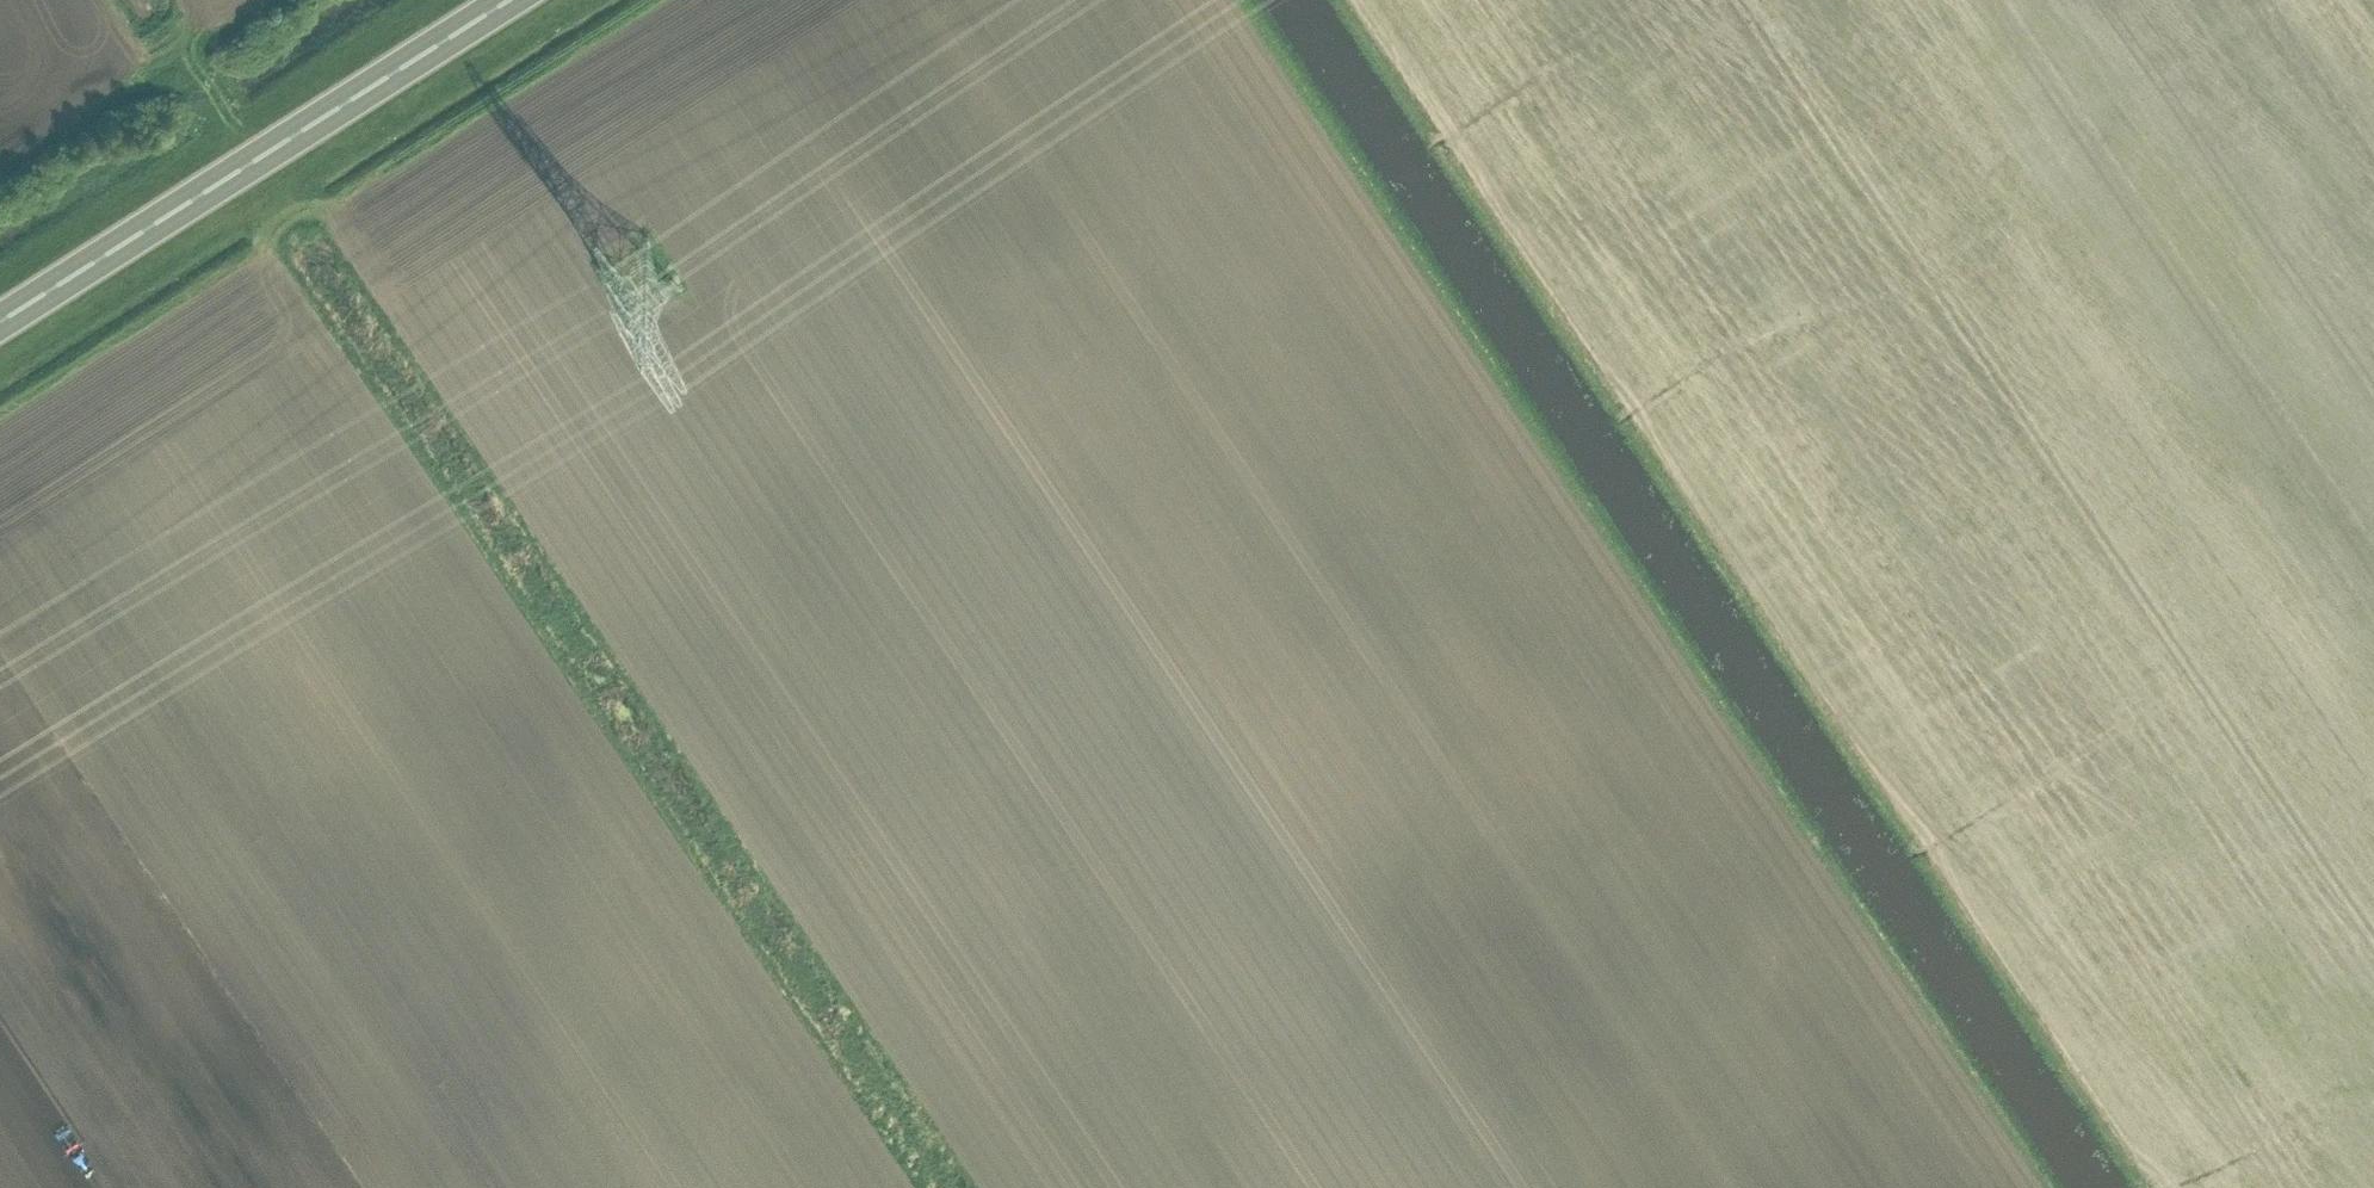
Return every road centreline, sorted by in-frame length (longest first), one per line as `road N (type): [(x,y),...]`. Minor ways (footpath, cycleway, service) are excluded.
road 1 (trunk): [(0,316),(502,0)]

